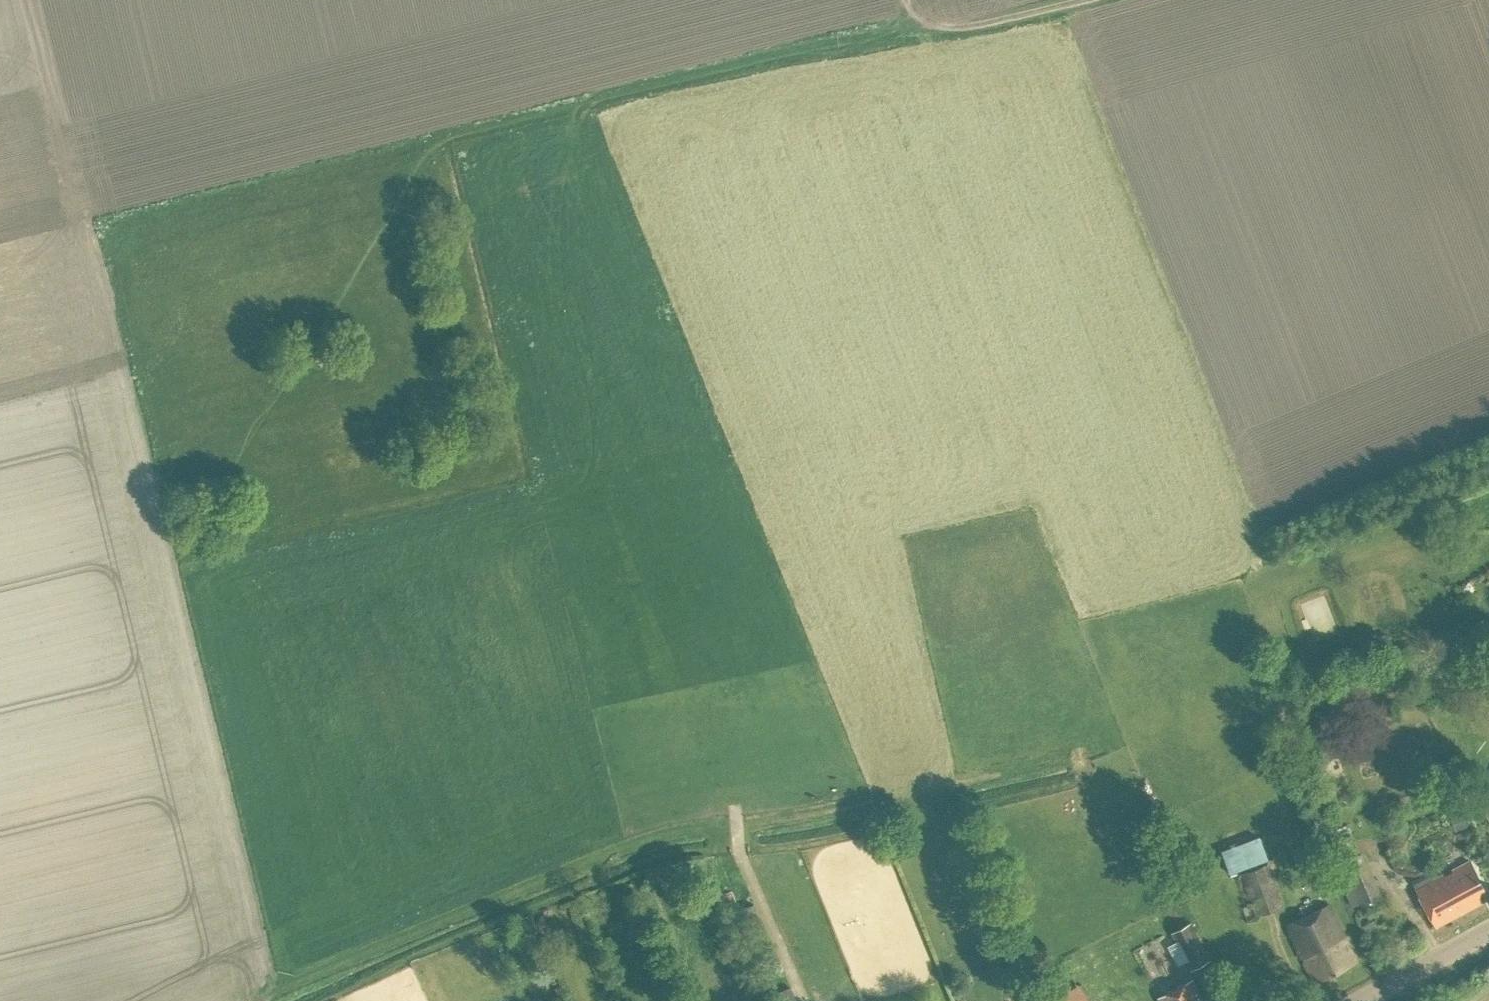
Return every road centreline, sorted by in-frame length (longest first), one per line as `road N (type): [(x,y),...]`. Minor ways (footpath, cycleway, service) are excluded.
road 1 (track): [(906,0),(932,24),(970,28),(1085,0)]
road 2 (tertiary): [(1351,1000),(1488,926)]

